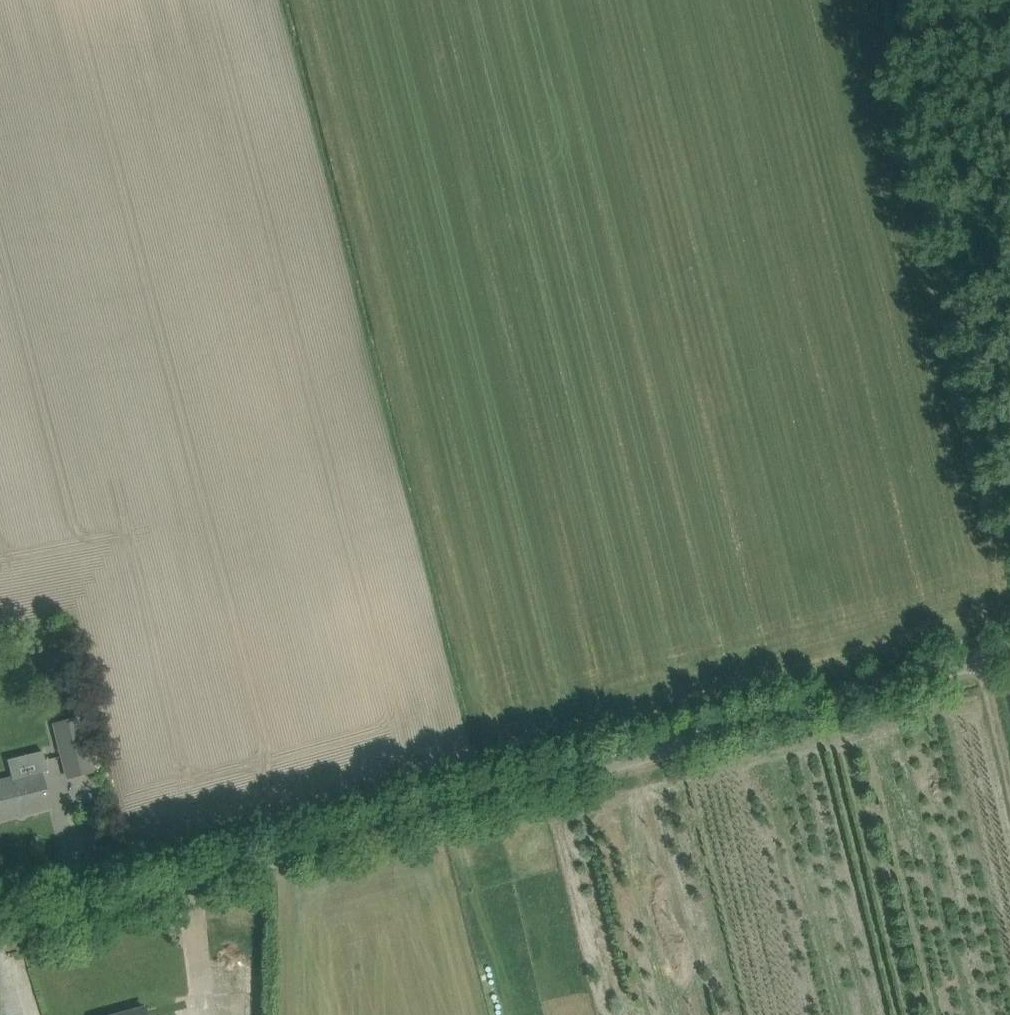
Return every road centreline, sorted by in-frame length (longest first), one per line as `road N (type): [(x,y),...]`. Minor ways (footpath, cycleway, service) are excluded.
road 1 (unclassified): [(0,933),(1009,659)]

